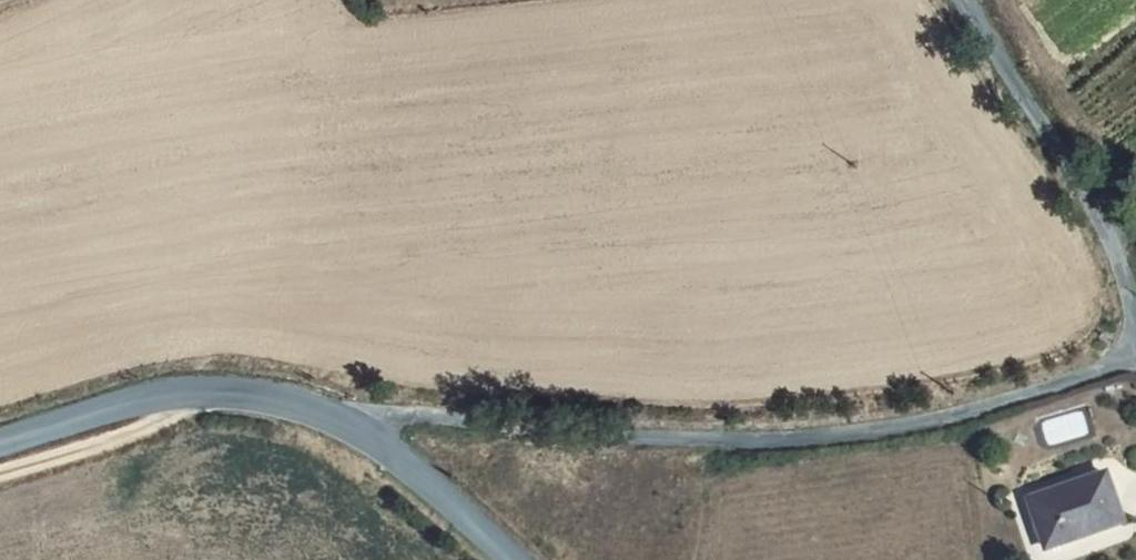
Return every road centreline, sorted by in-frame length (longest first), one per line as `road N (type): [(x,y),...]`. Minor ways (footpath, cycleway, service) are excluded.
road 1 (residential): [(1135,365),(927,426),(691,447),(390,421),(333,432)]
road 2 (unclassified): [(958,0),(1106,227),(1135,306)]
road 3 (tertiary): [(333,432),(262,393),(123,394),(0,435)]
road 4 (tertiary): [(494,559),(395,467),(333,432)]

